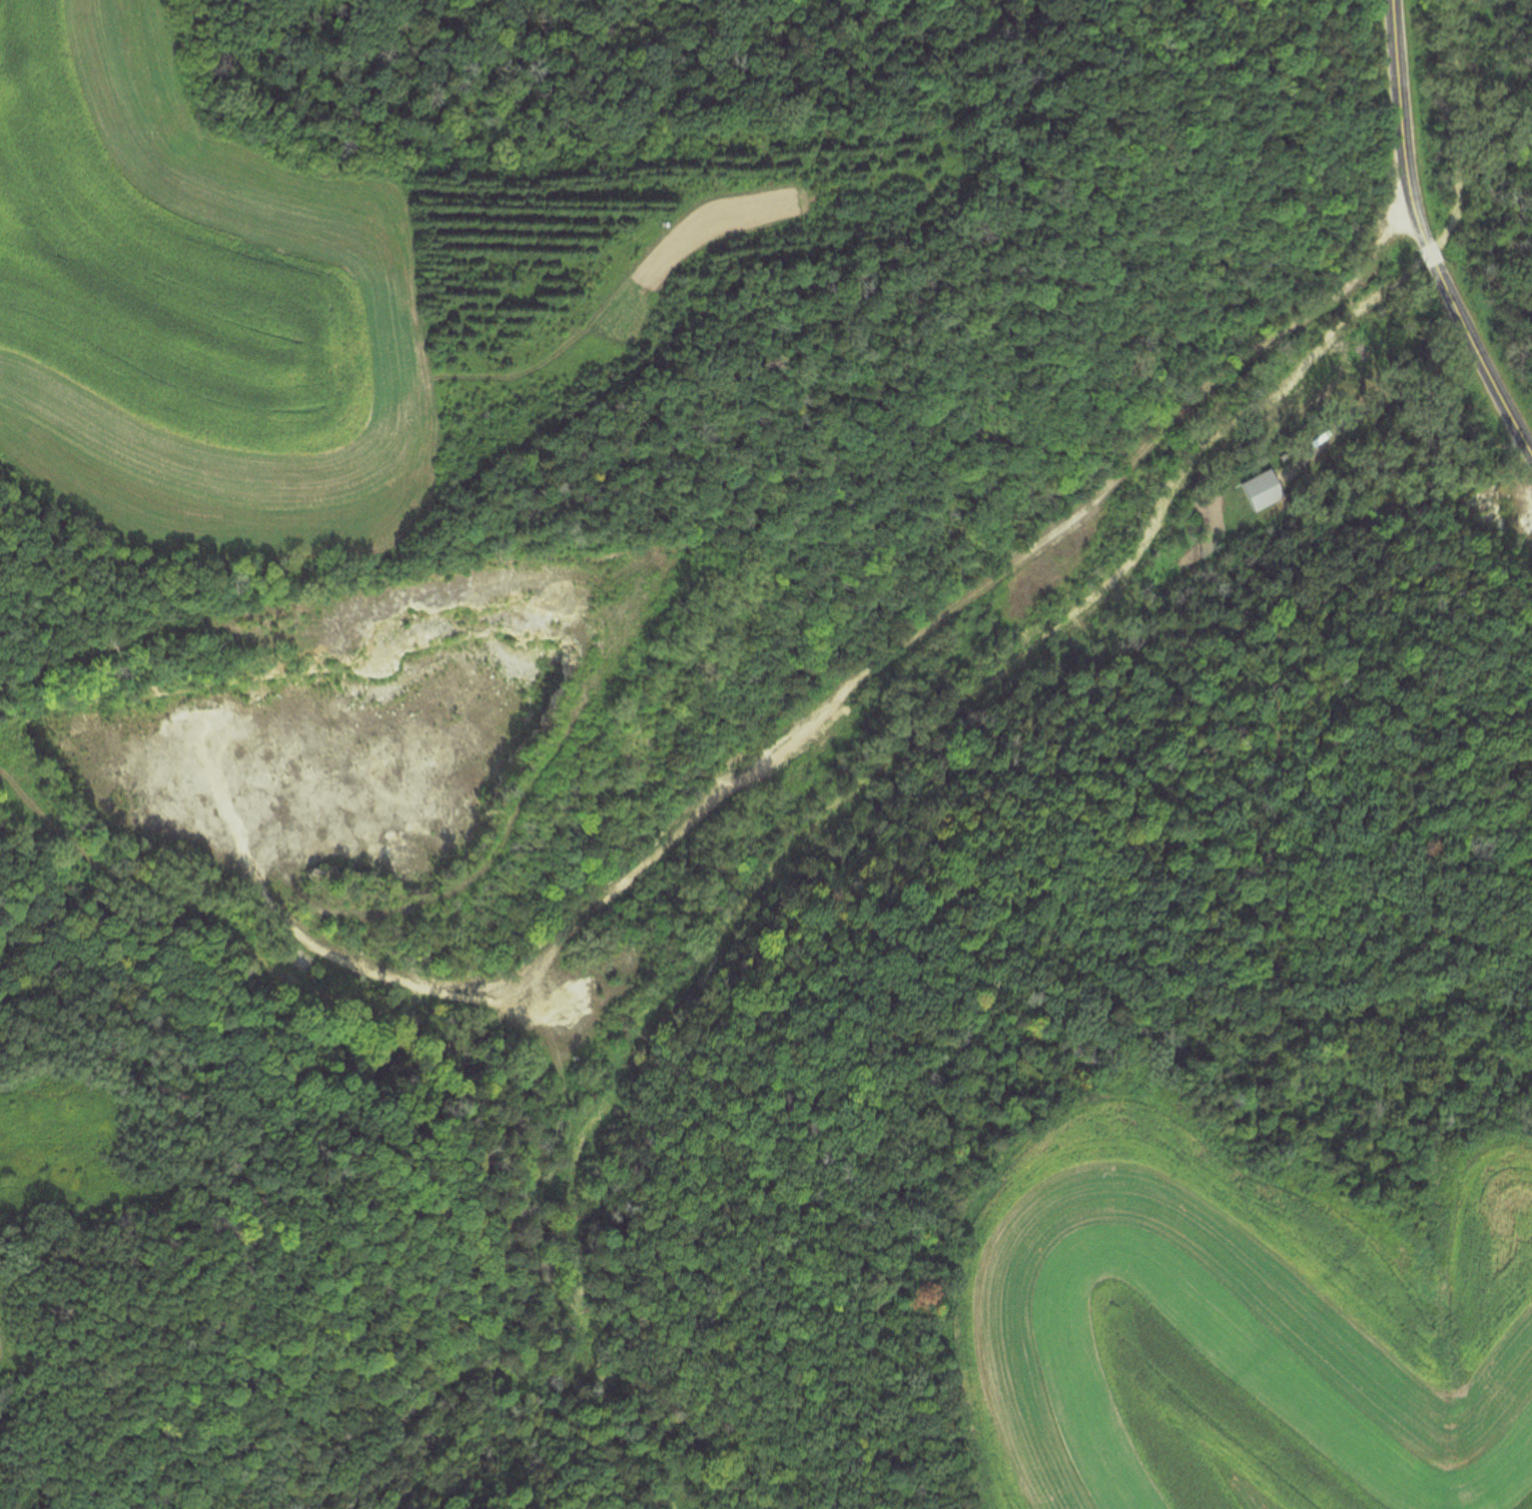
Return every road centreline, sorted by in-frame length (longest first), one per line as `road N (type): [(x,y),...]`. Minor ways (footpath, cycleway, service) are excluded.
road 1 (residential): [(1393,31),(1257,264),(692,726),(502,971),(352,976),(211,871)]
road 2 (secondary): [(1531,458),(1418,234),(1390,0)]

